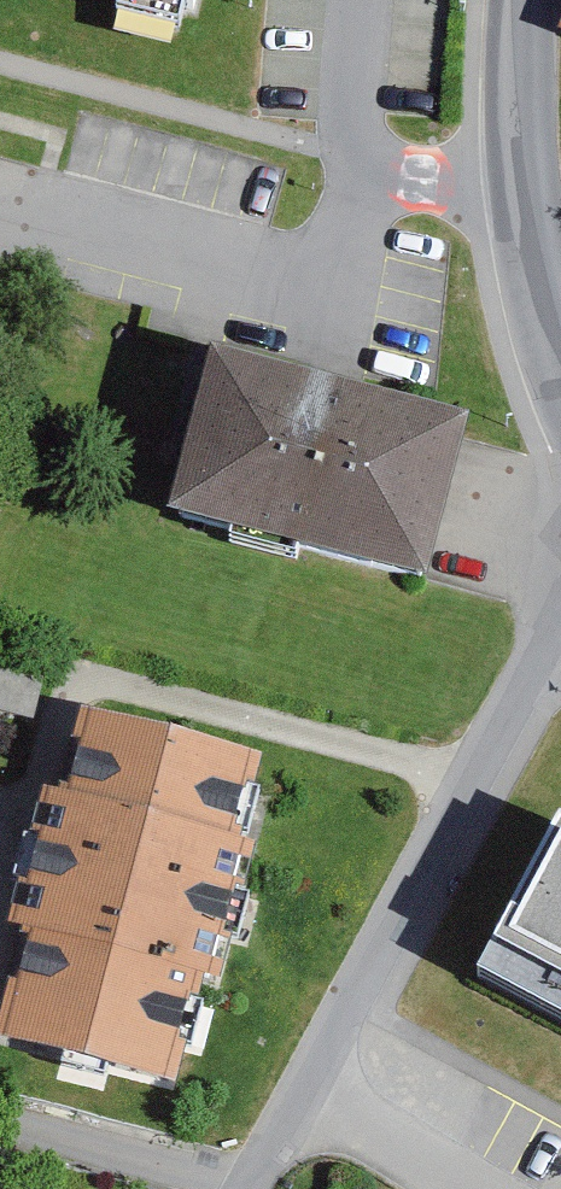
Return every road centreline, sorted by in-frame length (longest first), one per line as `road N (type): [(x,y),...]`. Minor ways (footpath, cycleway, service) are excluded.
road 1 (residential): [(302,1100),(560,644)]
road 2 (residential): [(521,201),(424,178),(355,128),(344,70),(351,0)]
road 3 (unclassified): [(518,0),(521,201)]
road 4 (residential): [(302,1100),(460,1188)]
road 5 (unclassified): [(521,201),(541,324),(560,371)]

